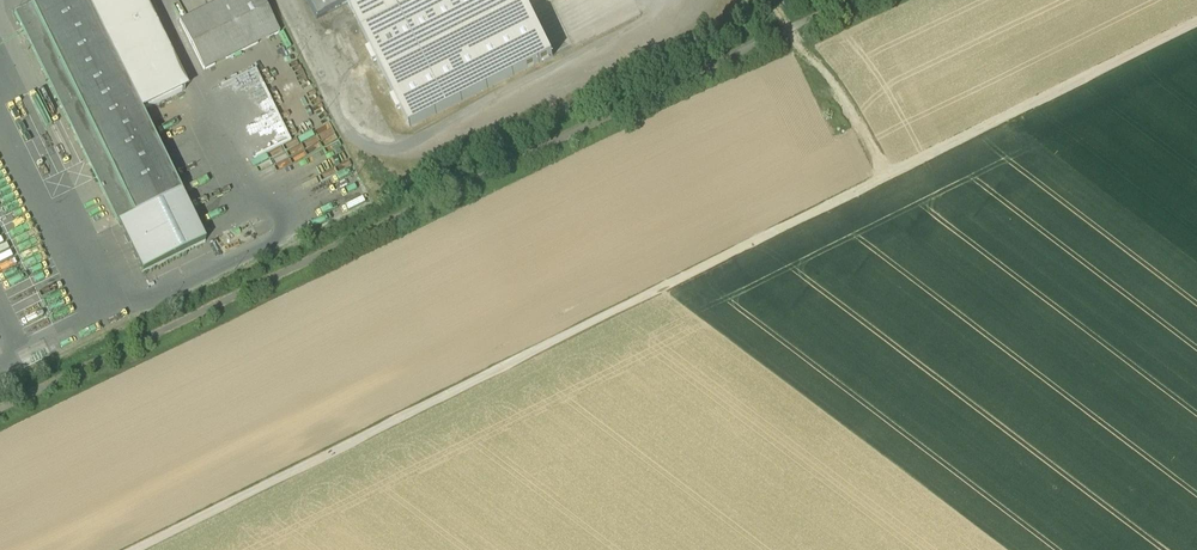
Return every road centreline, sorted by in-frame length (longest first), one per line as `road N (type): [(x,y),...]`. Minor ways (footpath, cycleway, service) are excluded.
road 1 (track): [(130,549),(1196,24)]
road 2 (track): [(769,0),(854,107),(887,176)]

